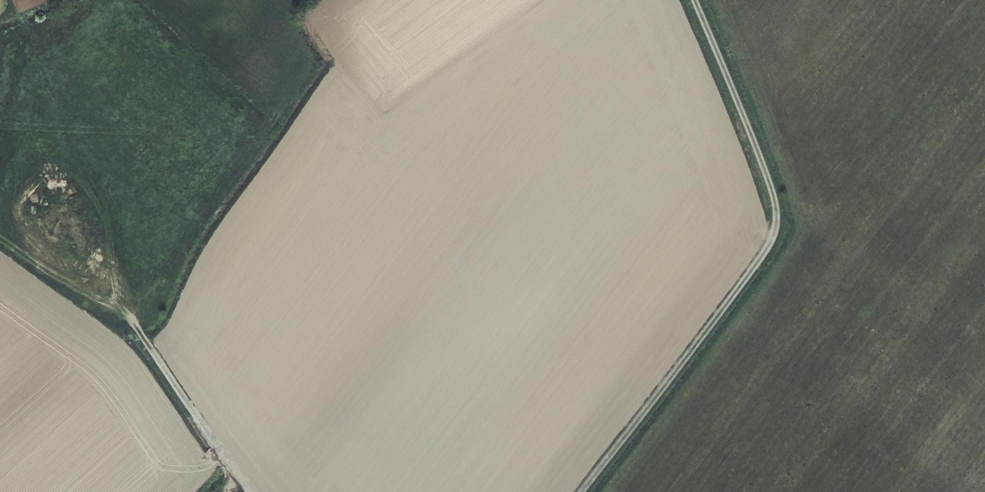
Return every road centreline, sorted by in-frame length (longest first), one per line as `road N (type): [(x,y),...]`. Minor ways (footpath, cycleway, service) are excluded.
road 1 (track): [(582,491),(768,249),(777,216),(695,0)]

